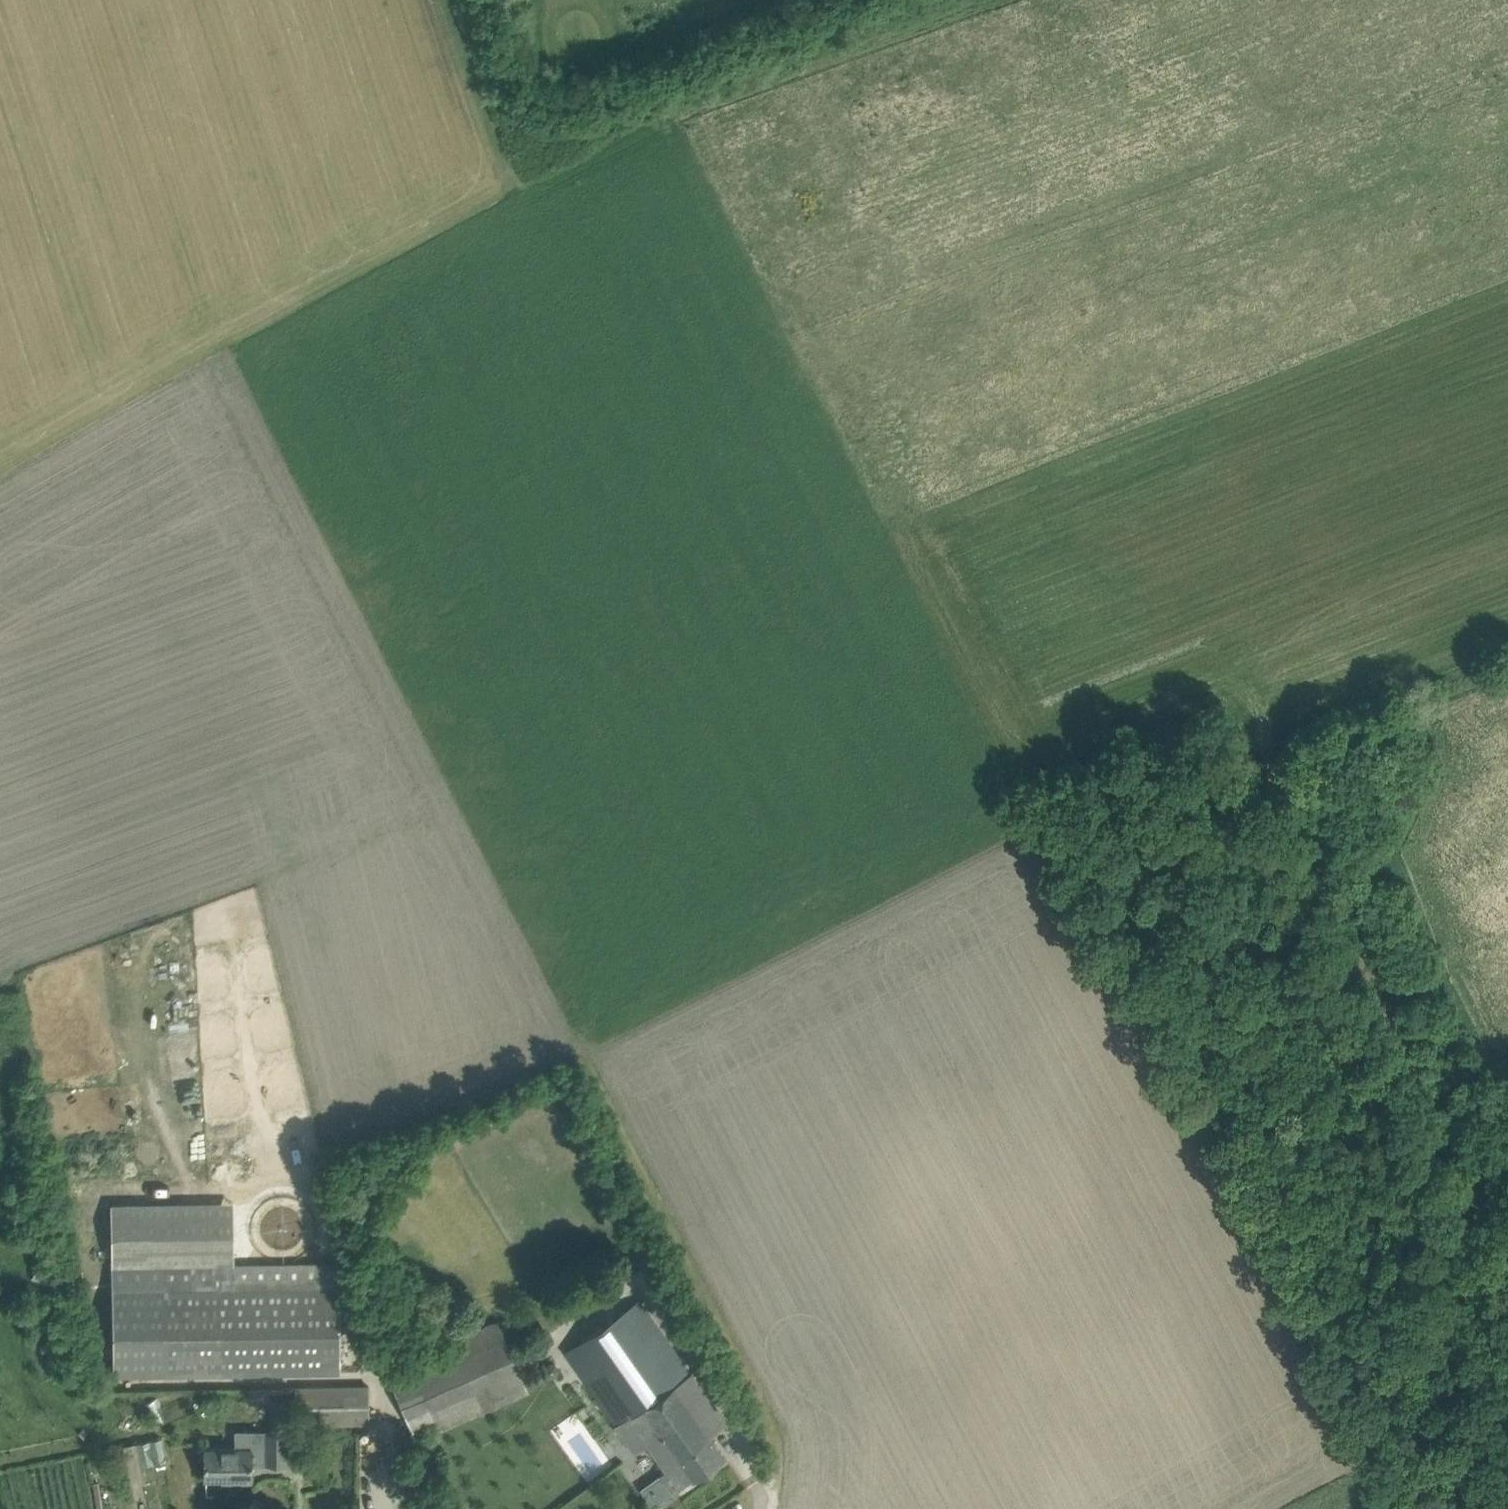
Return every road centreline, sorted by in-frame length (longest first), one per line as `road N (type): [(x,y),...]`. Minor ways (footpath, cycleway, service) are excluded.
road 1 (track): [(1507,1269),(1268,760)]

